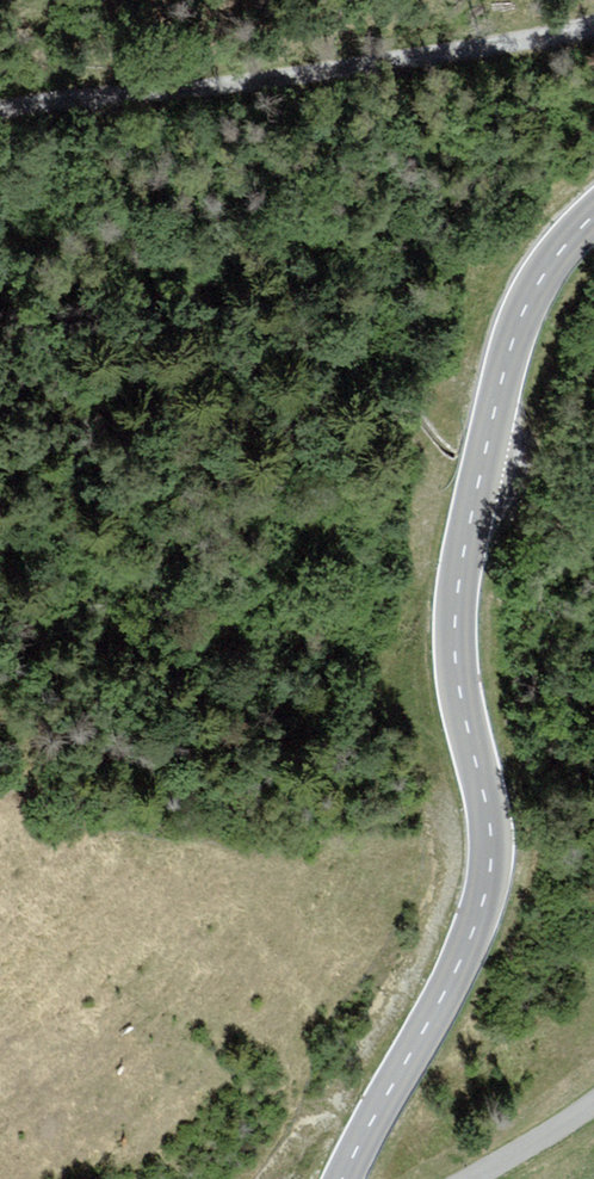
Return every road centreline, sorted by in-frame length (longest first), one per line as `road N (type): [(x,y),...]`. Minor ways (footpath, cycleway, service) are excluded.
road 1 (tertiary): [(593,231),(534,339),(470,553),(460,643),(495,835),(487,904),(467,980),(361,1178)]
road 2 (unclassified): [(0,144),(330,61),(551,50),(593,33)]
road 3 (unclassified): [(593,1110),(479,1178)]

